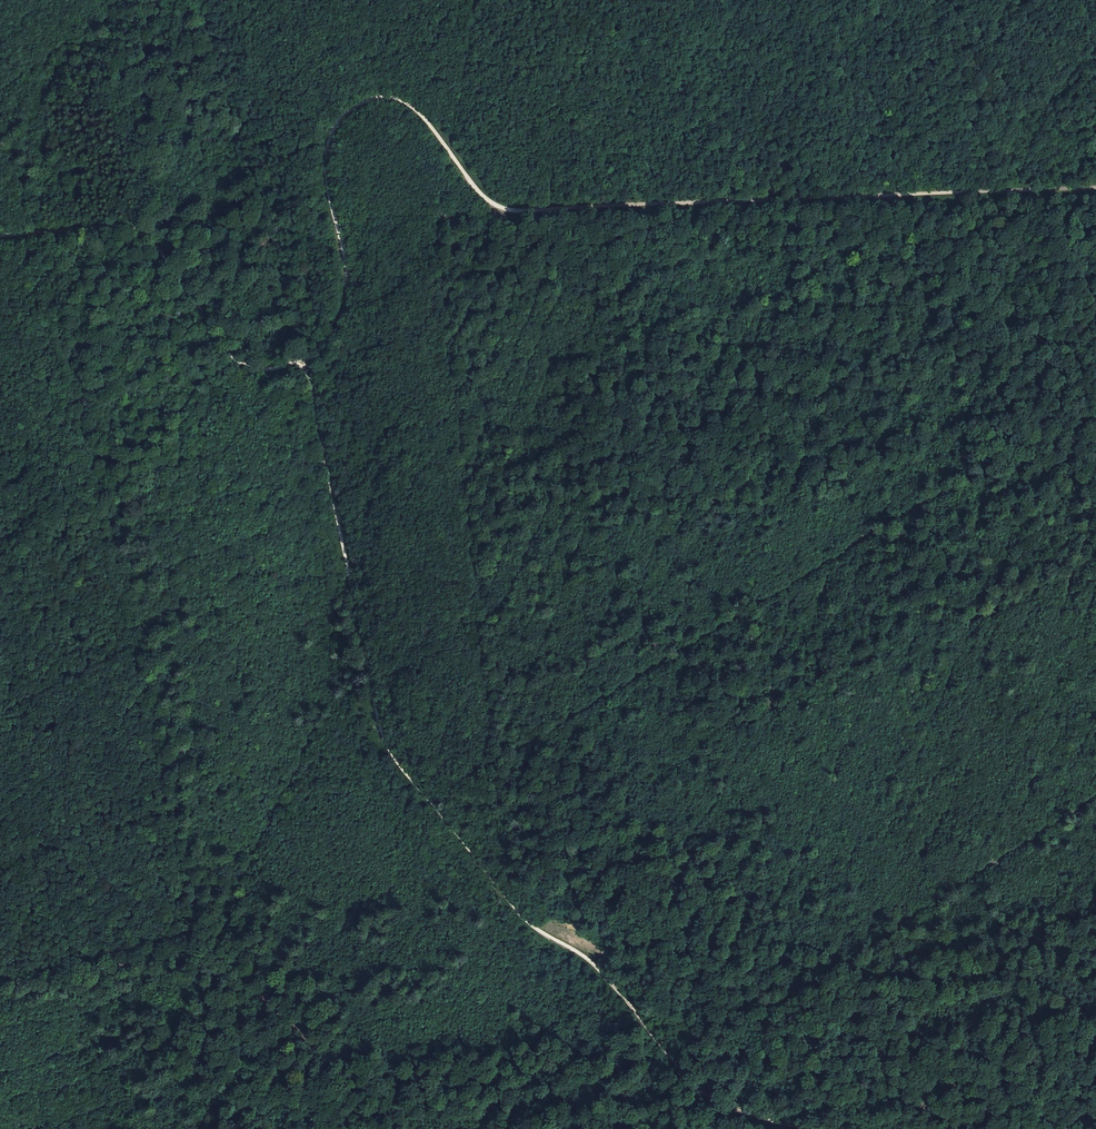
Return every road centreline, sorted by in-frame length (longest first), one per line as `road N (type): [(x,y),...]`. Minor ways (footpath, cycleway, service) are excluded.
road 1 (track): [(41,239),(138,240),(158,252),(232,353),(271,369),(302,361),(341,318),(343,255),(325,162),(347,114),(382,102),(414,109),(485,200),(510,212)]
road 2 (track): [(302,361),(380,727),(426,798)]
road 3 (track): [(426,798),(520,913),(593,963),(682,1070)]
road 4 (track): [(510,212),(882,197)]
road 5 (track): [(882,197),(1023,443)]
road 6 (track): [(882,197),(1095,188)]
road 7 (track): [(1023,443),(874,531)]
road 8 (track): [(682,1070),(730,1110),(812,1128)]

